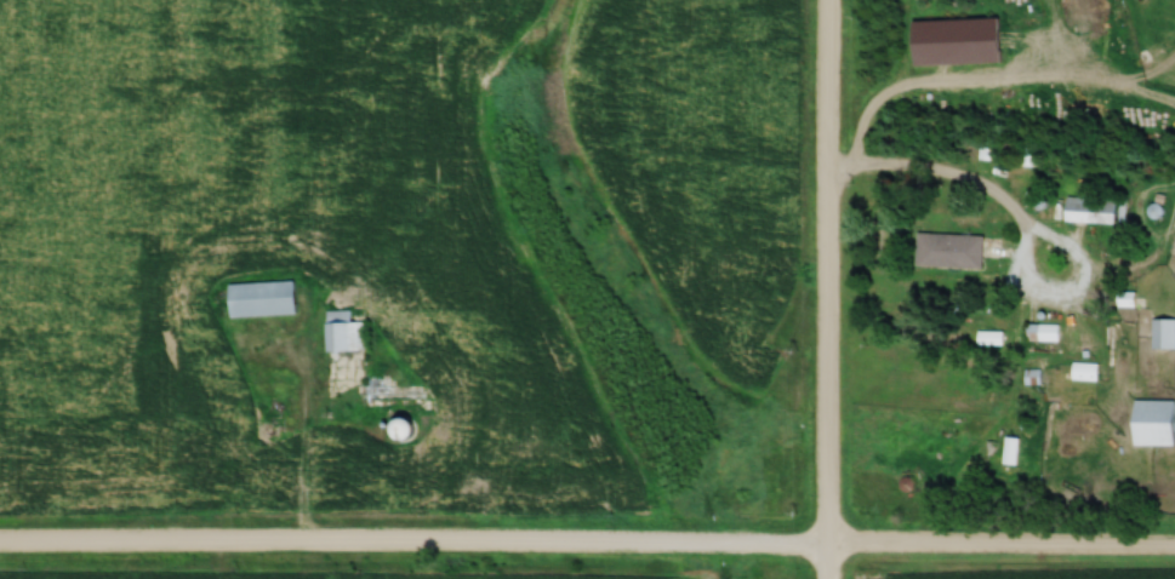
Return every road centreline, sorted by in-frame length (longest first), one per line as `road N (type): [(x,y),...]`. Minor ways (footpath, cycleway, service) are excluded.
road 1 (residential): [(1174,539),(0,538)]
road 2 (residential): [(834,578),(826,0)]
road 3 (residential): [(826,170),(920,170),(975,185),(1010,213),(1027,253),(1014,395),(1003,428),(949,472),(926,508),(931,538)]

